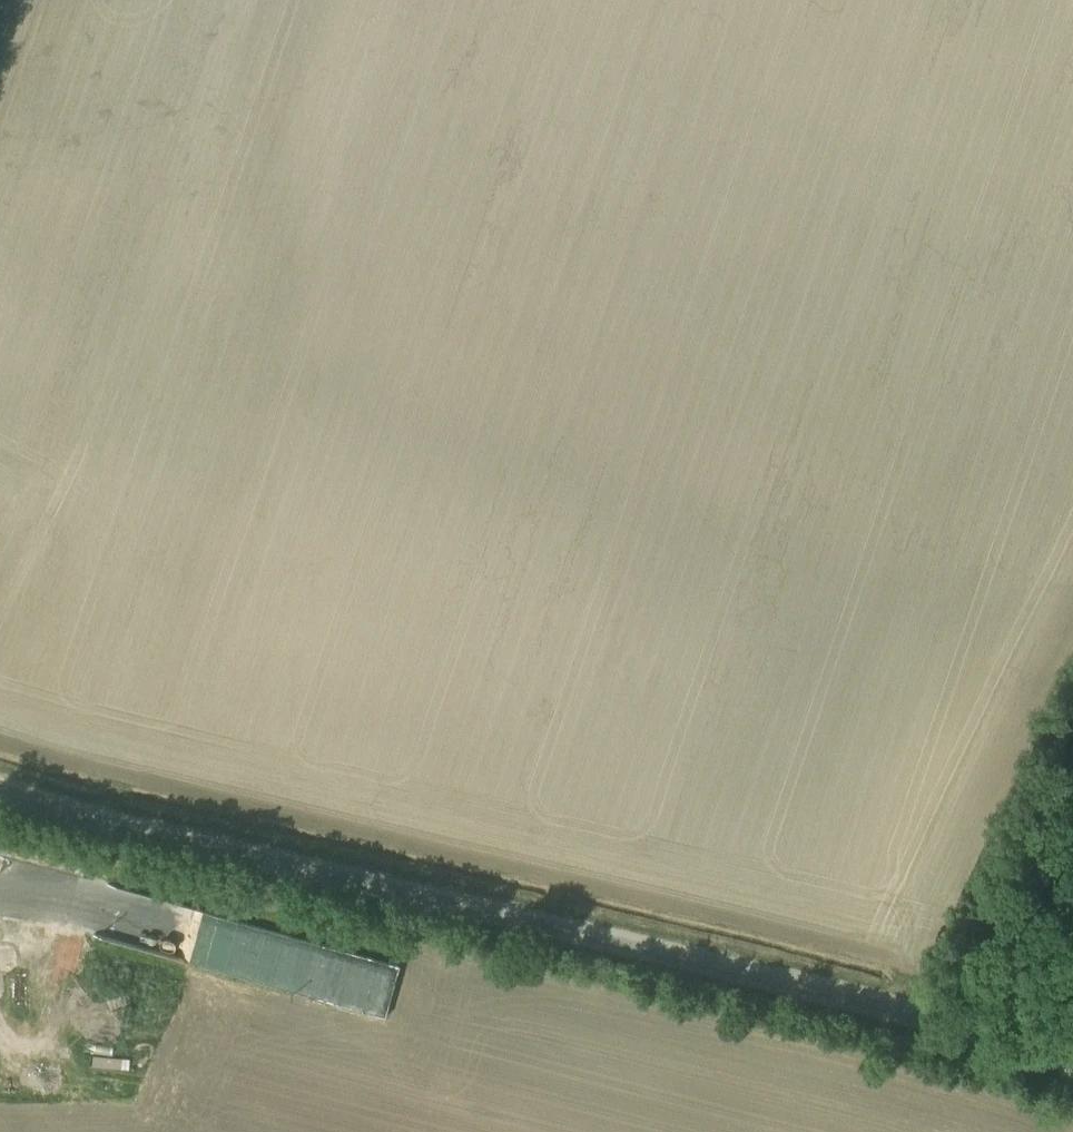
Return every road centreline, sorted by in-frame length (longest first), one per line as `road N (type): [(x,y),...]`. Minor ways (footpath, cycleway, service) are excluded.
road 1 (unclassified): [(1072,1066),(947,1022),(211,845),(0,786)]

